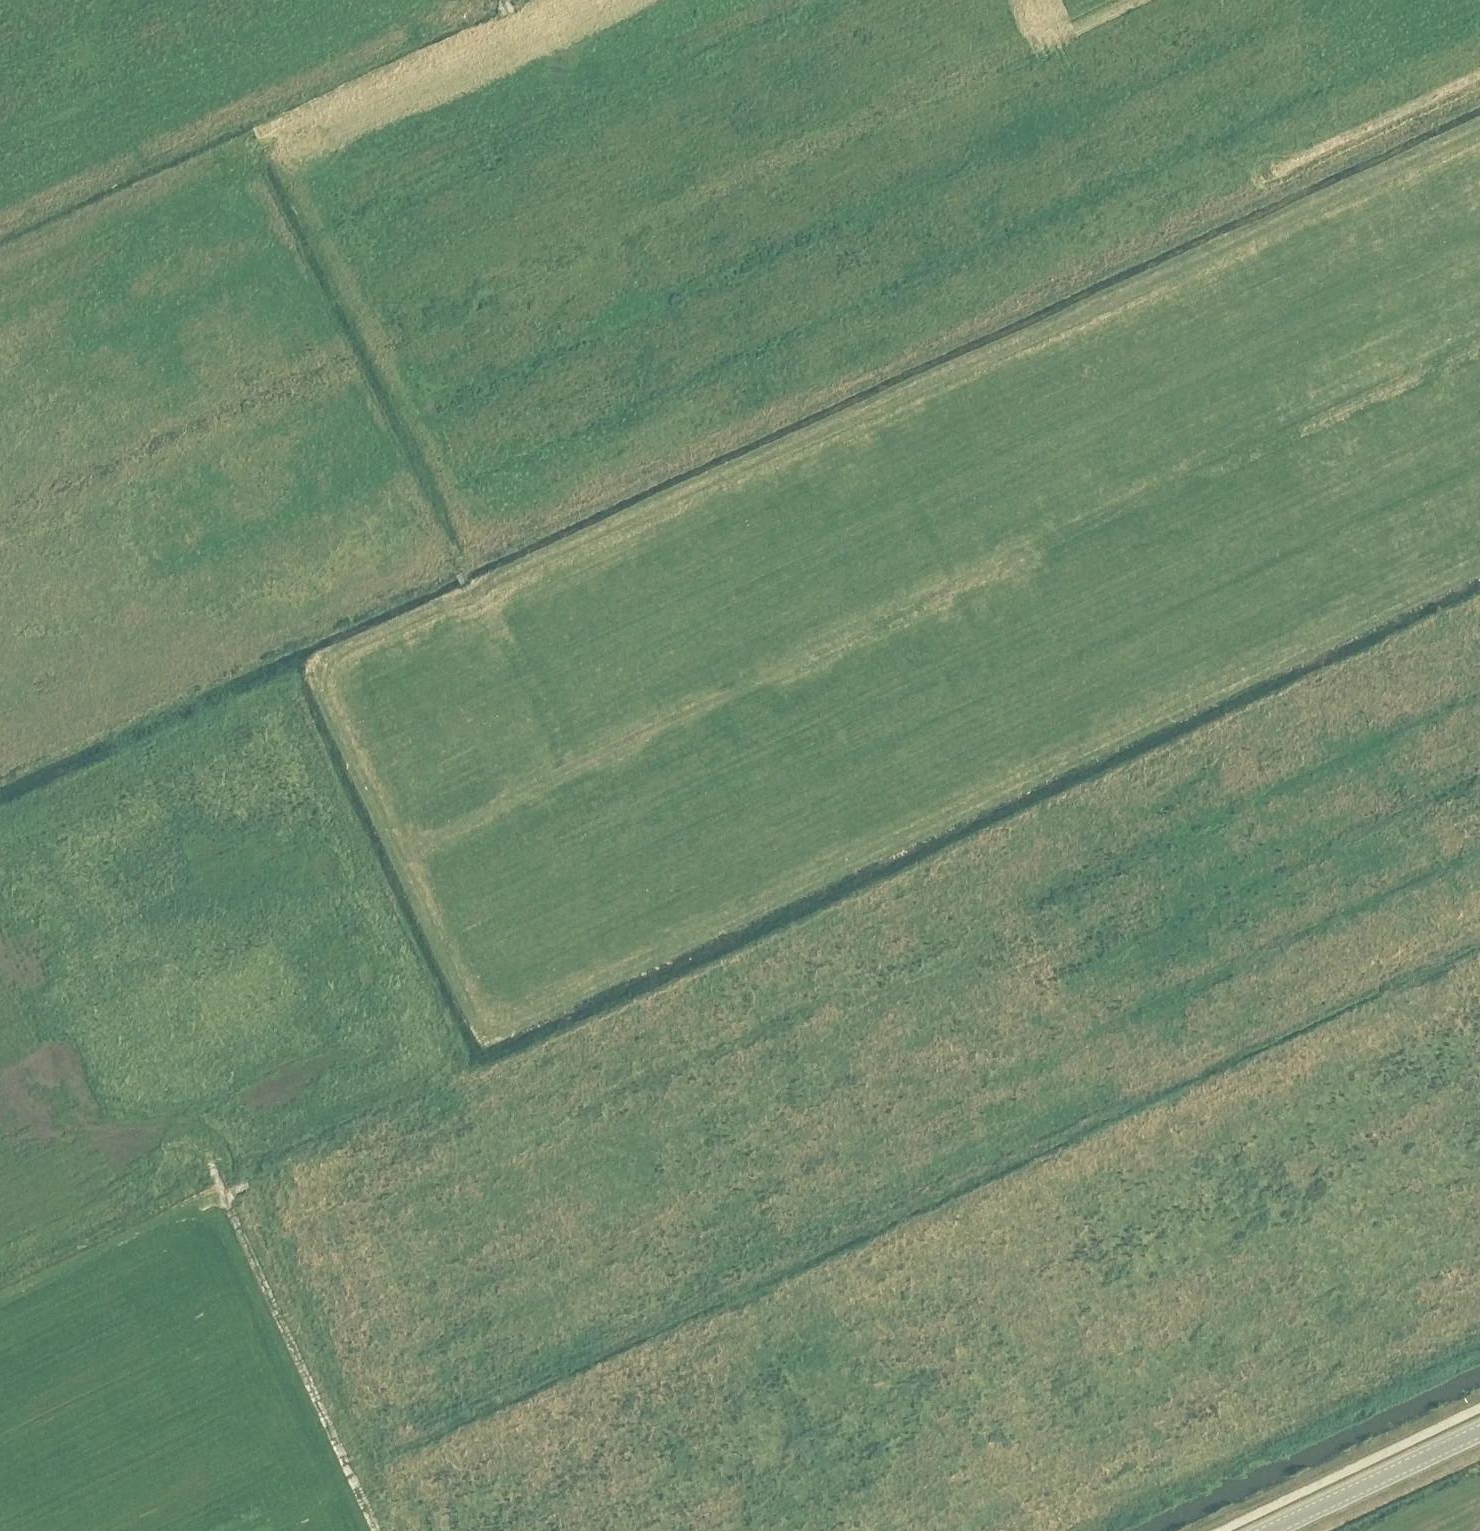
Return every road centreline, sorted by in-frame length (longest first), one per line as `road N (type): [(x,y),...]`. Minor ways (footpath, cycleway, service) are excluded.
road 1 (tertiary): [(1267,1530),(1479,1430)]

